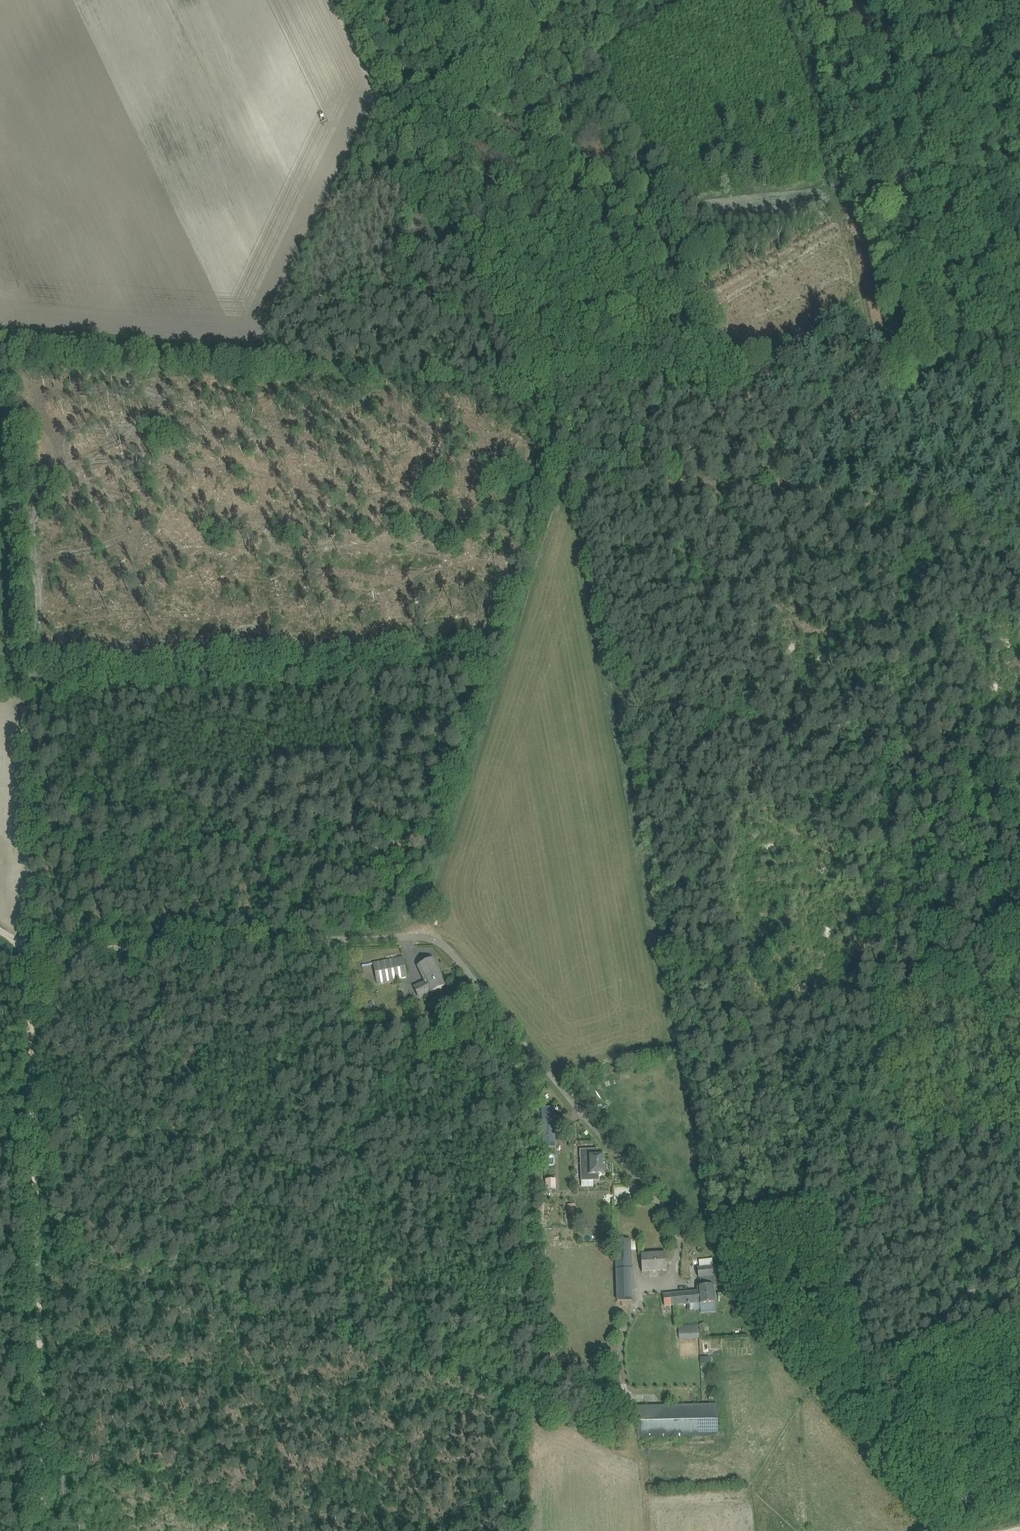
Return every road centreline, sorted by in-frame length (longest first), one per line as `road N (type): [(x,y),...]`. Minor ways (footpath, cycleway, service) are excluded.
road 1 (unclassified): [(674,1284),(674,1223),(437,942),(54,948),(27,946),(0,931)]
road 2 (track): [(45,1530),(27,946)]
road 3 (track): [(1019,248),(897,173),(830,194),(924,501)]
road 4 (track): [(936,1530),(895,1480),(906,1371),(1019,1240)]

